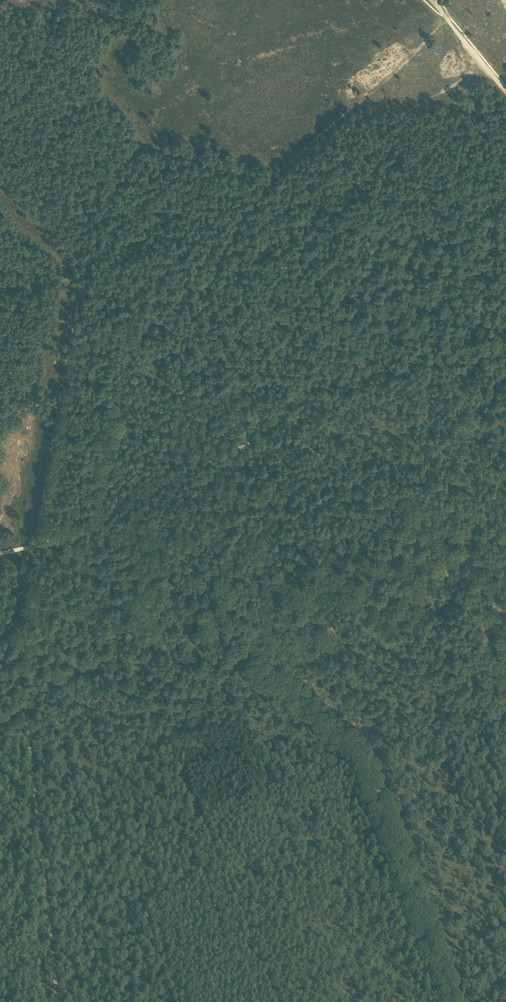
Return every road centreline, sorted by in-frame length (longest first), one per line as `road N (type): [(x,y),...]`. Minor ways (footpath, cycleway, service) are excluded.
road 1 (track): [(165,461),(214,462),(261,438),(283,436),(412,526),(421,544),(414,564),(377,574),(320,570),(294,592),(287,626),(252,645),(258,665),(322,707),(354,755)]
road 2 (track): [(448,18),(255,198),(214,267),(194,344)]
road 3 (track): [(81,261),(35,545)]
road 4 (track): [(354,755),(449,1001)]
road 5 (track): [(122,836),(354,755)]
road 6 (track): [(35,545),(19,649),(24,718)]
road 7 (track): [(167,1001),(122,836)]
road 8 (track): [(35,545),(101,525),(165,461)]
road 9 (track): [(194,344),(81,261)]
road 10 (track): [(40,862),(55,1001)]
road 11 (track): [(122,836),(106,779),(34,802)]

